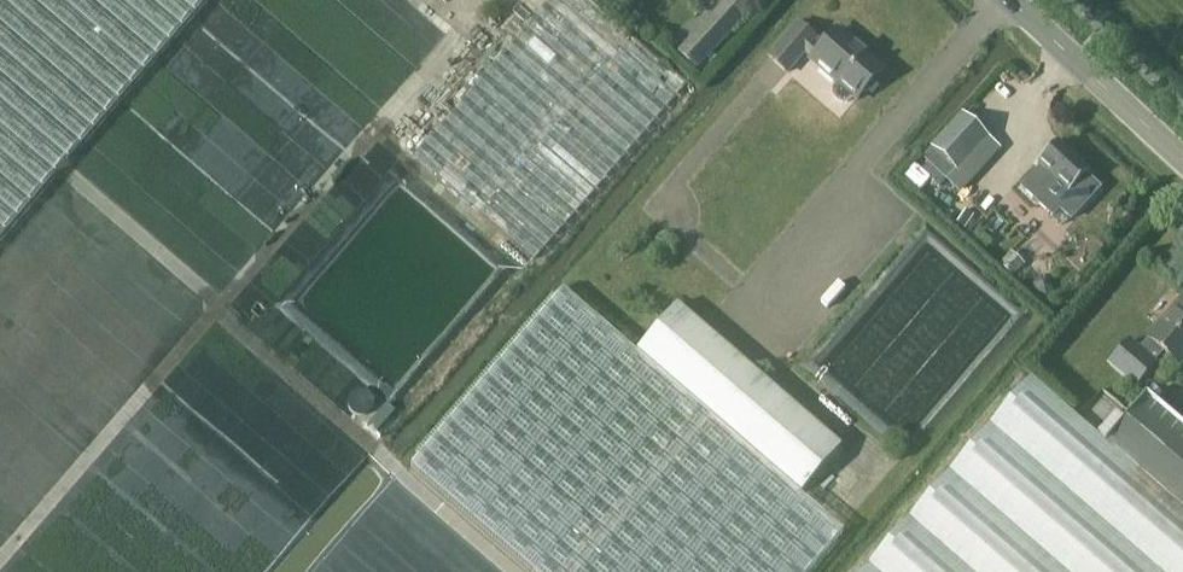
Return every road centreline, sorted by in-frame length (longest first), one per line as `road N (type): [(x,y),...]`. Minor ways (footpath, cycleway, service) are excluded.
road 1 (tertiary): [(1182,160),(1009,0)]

